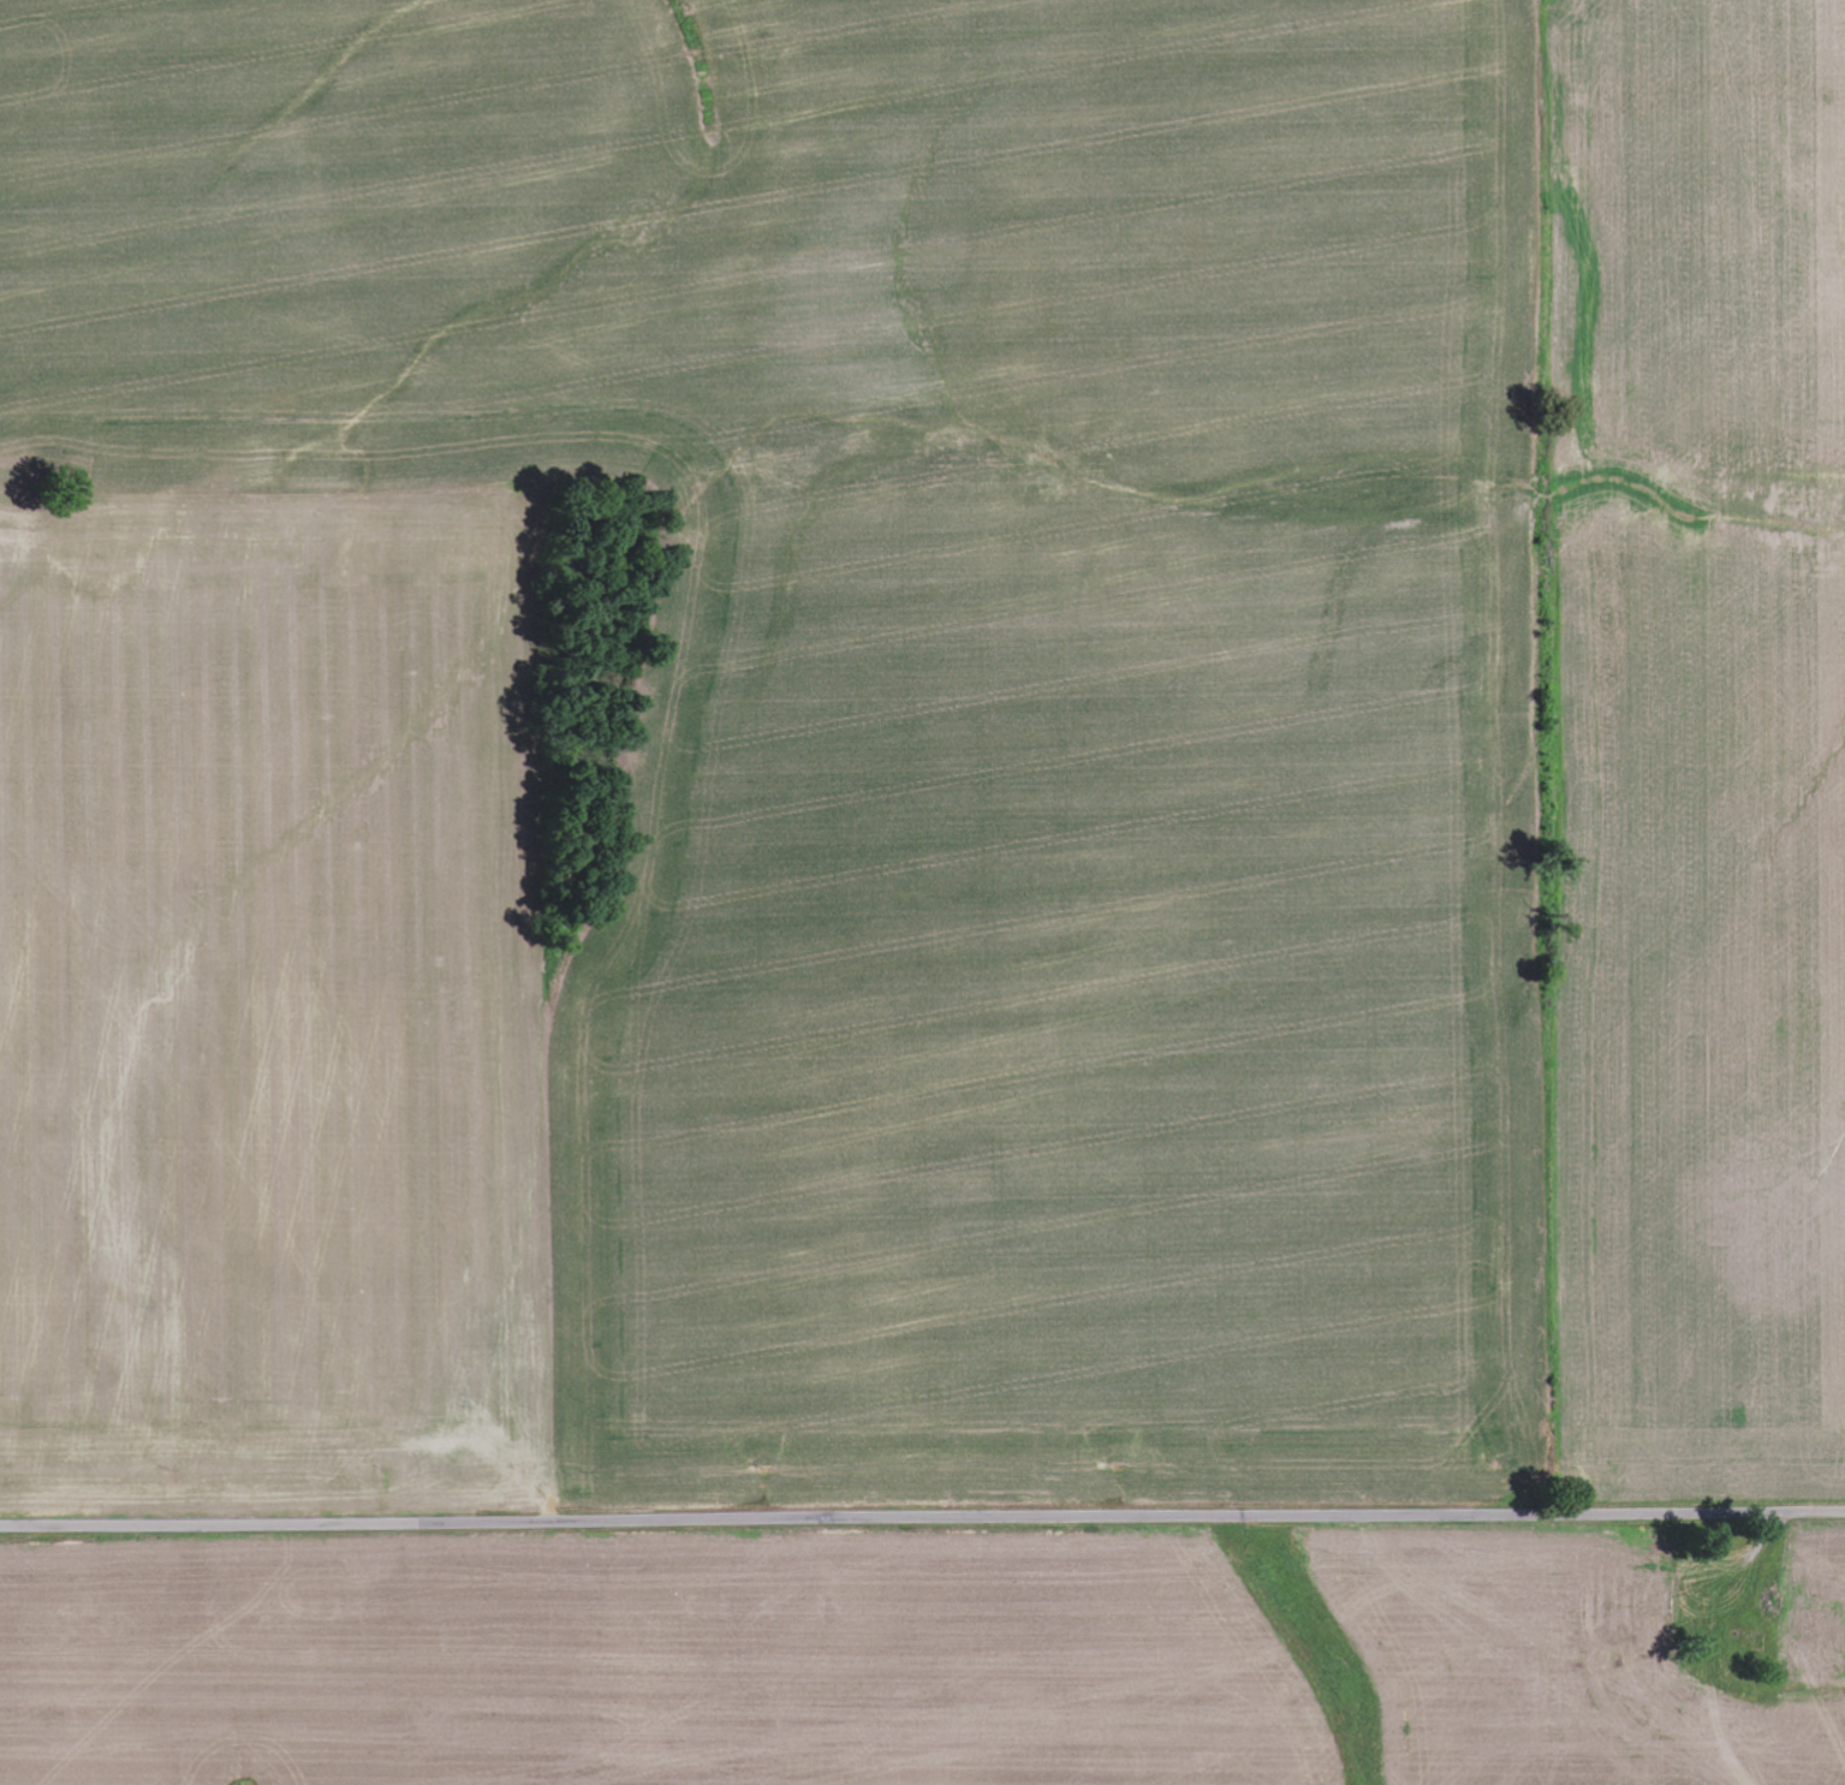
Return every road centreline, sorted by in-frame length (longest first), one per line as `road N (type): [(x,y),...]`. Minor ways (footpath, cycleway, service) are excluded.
road 1 (tertiary): [(0,1526),(1844,1510)]

